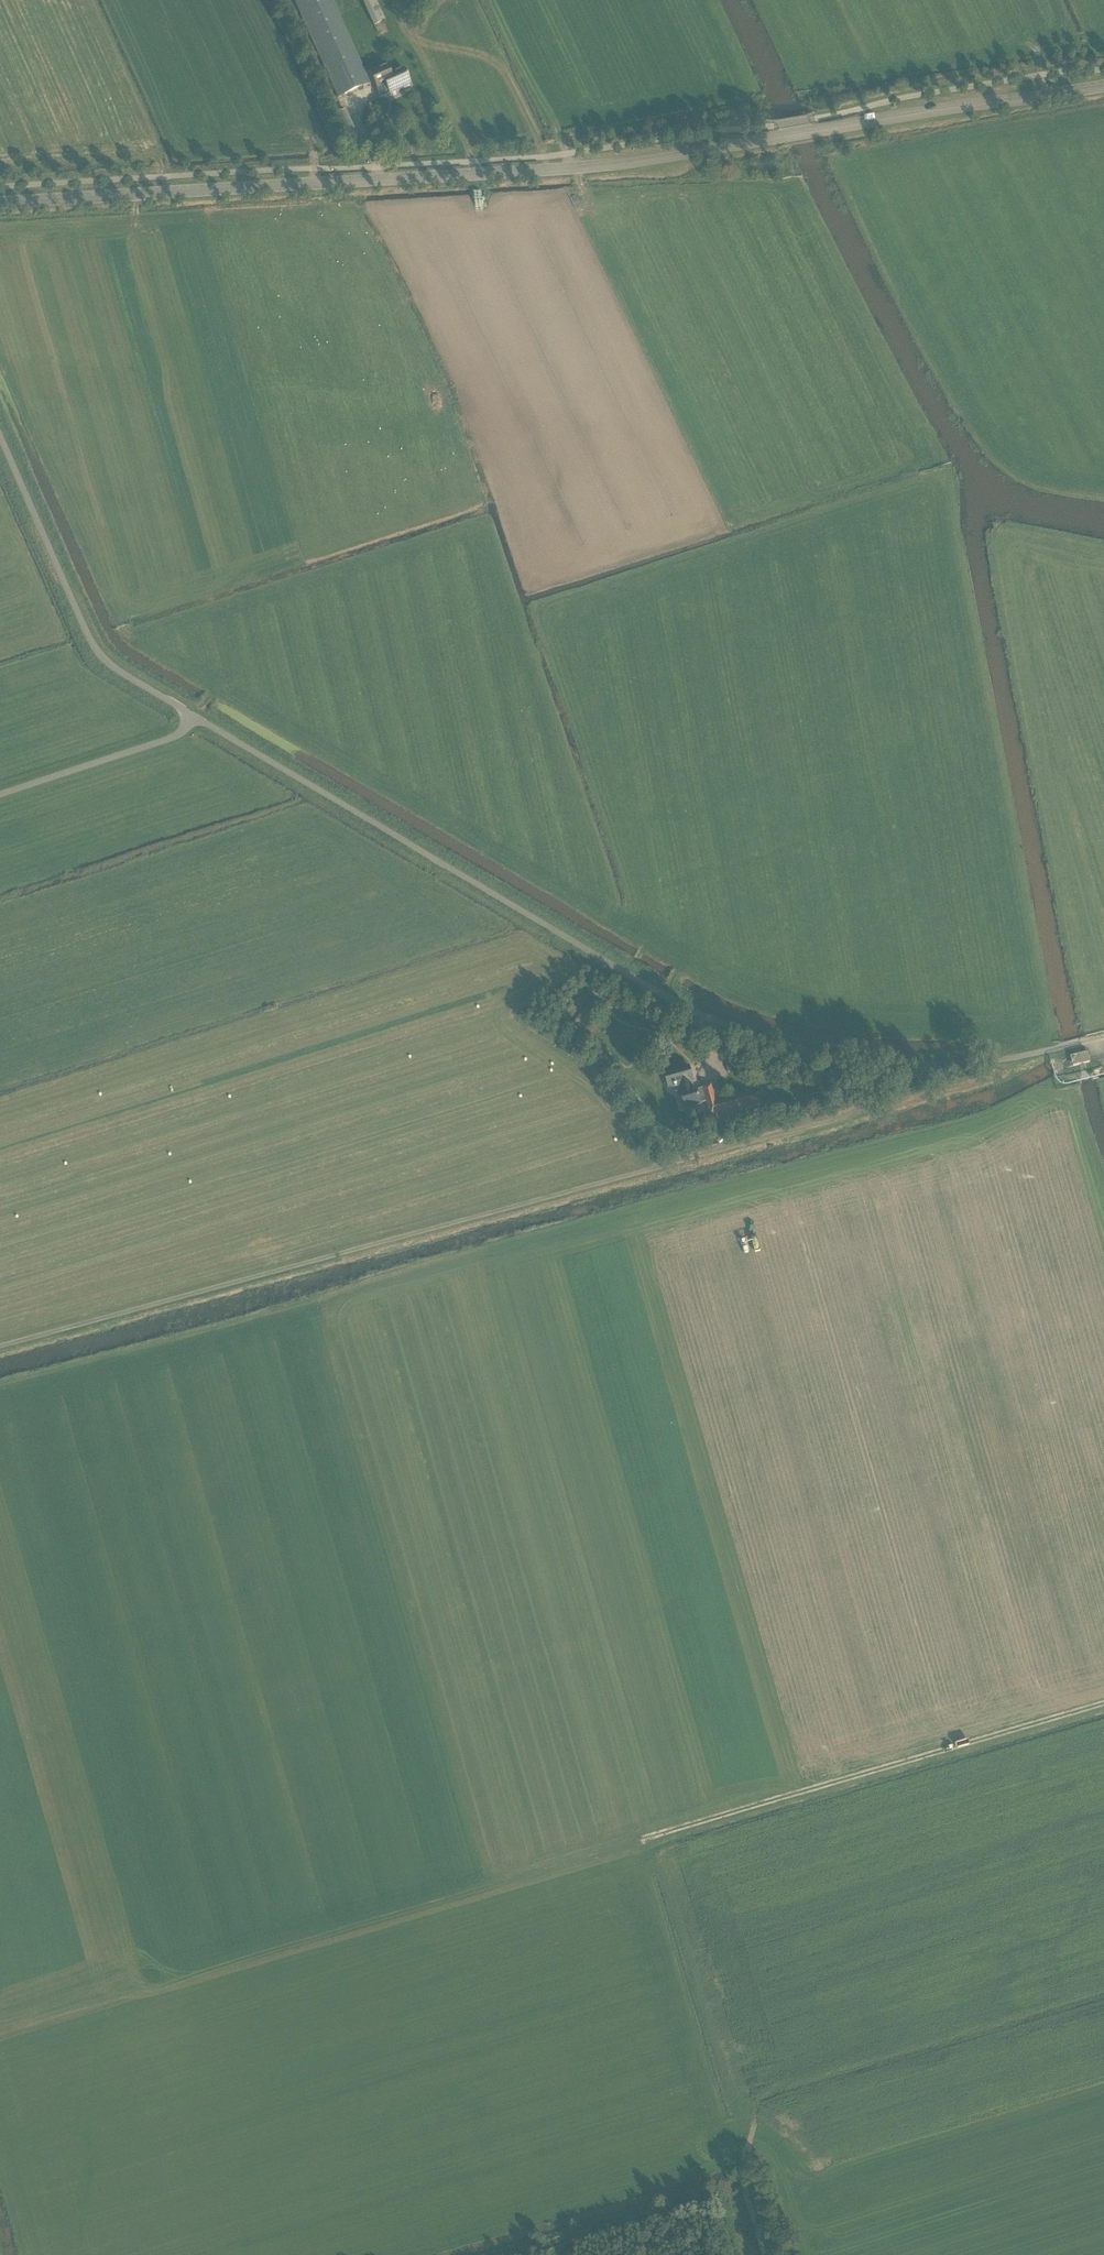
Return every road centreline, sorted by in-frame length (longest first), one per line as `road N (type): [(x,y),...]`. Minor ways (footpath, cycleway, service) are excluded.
road 1 (unclassified): [(1063,1047),(911,1060),(803,1043),(723,1017),(607,960),(115,672),(94,645),(0,435)]
road 2 (secondary): [(0,203),(602,166),(1103,85)]
road 3 (track): [(711,2200),(508,2254)]
road 4 (track): [(397,0),(468,147),(472,174)]

